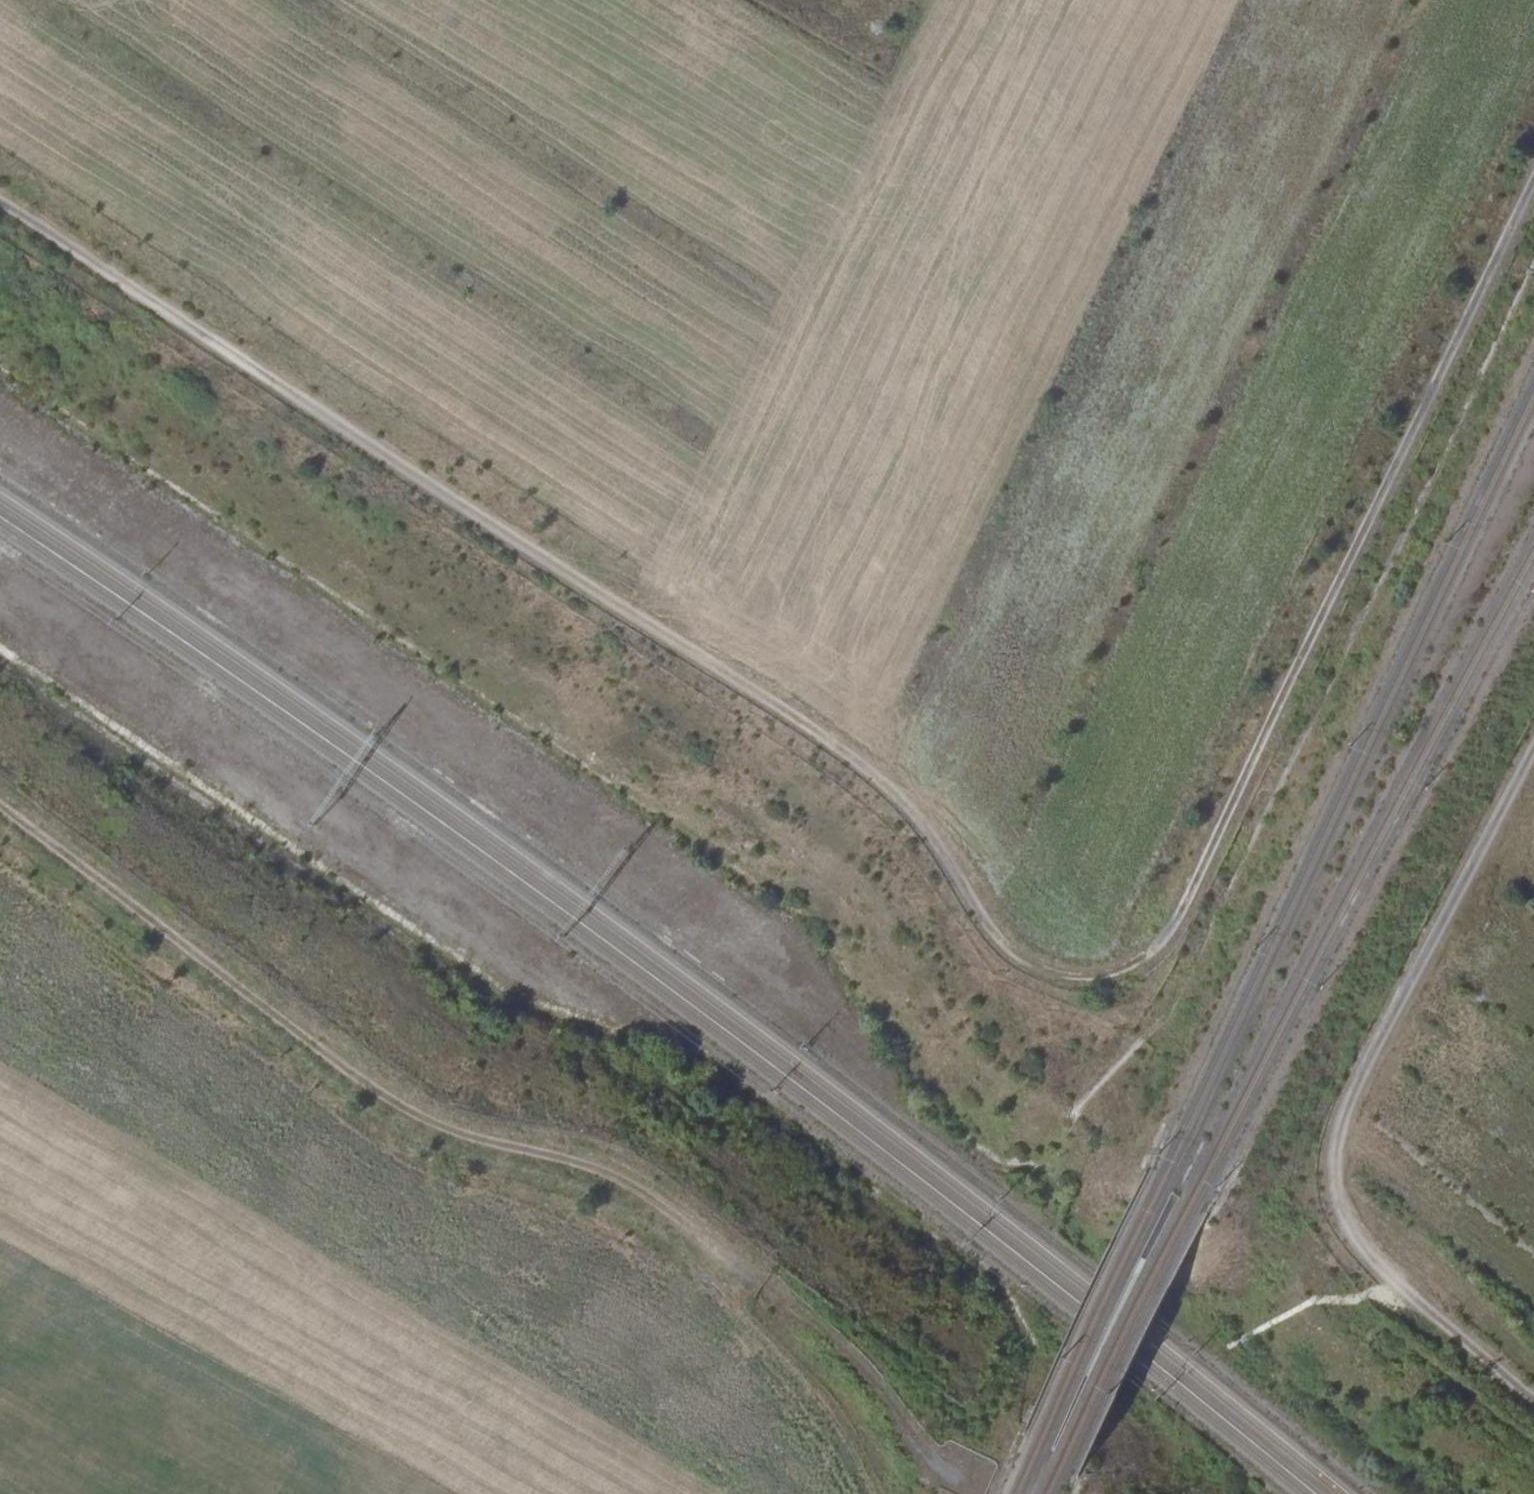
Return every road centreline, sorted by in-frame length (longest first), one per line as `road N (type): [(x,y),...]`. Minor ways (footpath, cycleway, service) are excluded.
road 1 (primary): [(0,1397),(84,1493)]

